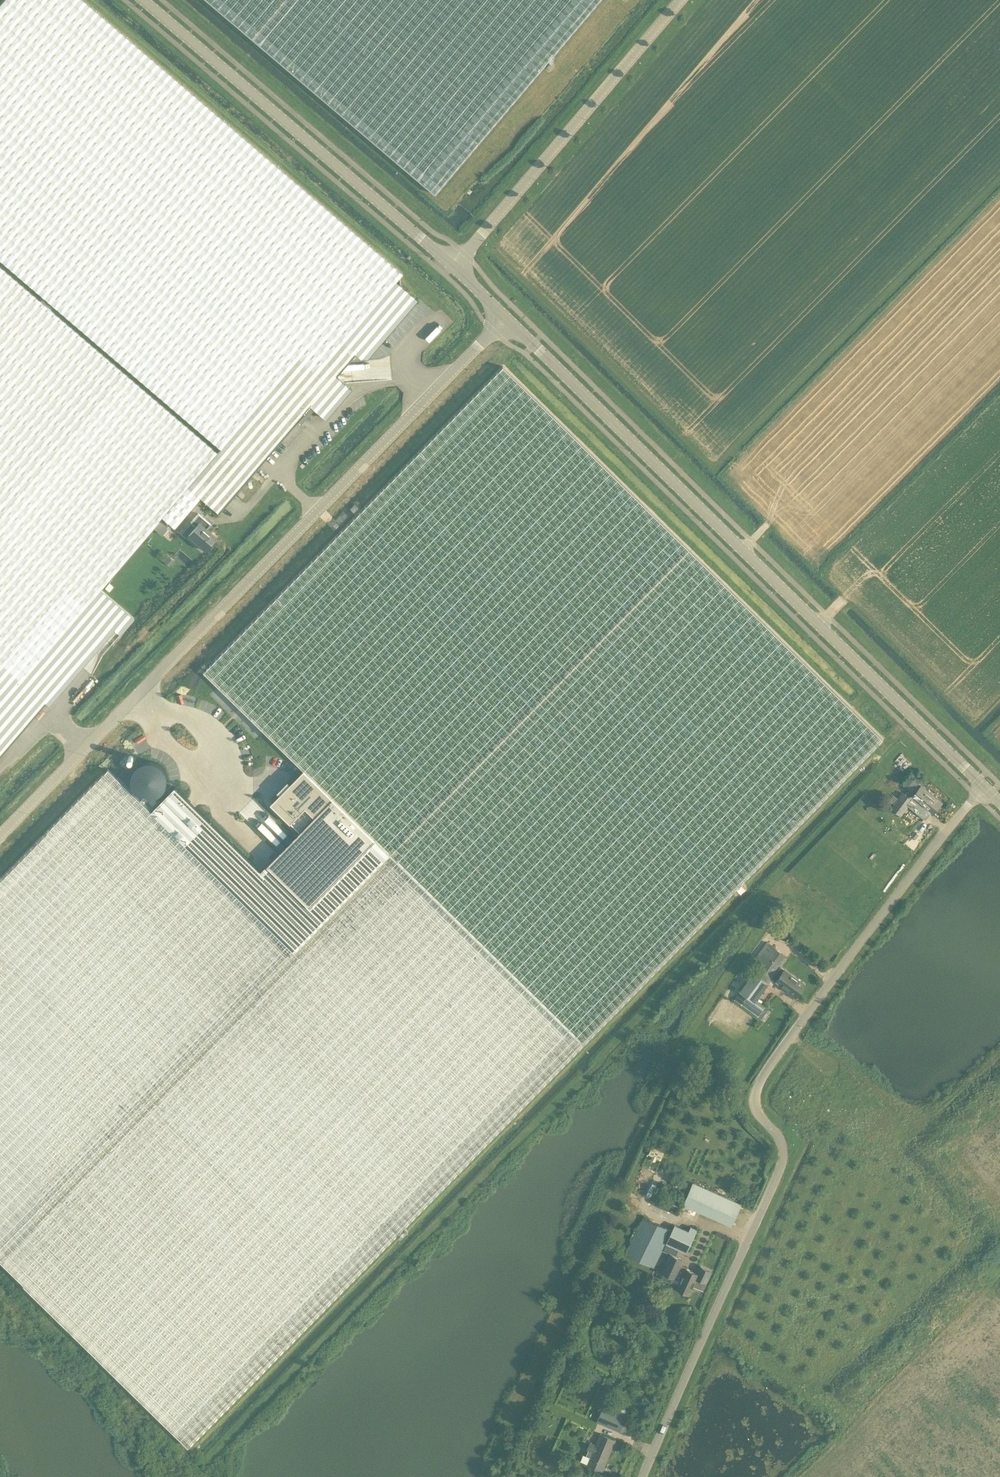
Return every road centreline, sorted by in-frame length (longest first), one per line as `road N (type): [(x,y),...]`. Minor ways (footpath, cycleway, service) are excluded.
road 1 (unclassified): [(645,1476),(785,1157),(759,1117),(756,1092),(984,788)]
road 2 (unclassified): [(0,839),(506,317)]
road 3 (tertiary): [(506,317),(984,788)]
road 4 (tertiary): [(143,0),(454,267)]
road 5 (unclassified): [(676,0),(454,267)]

